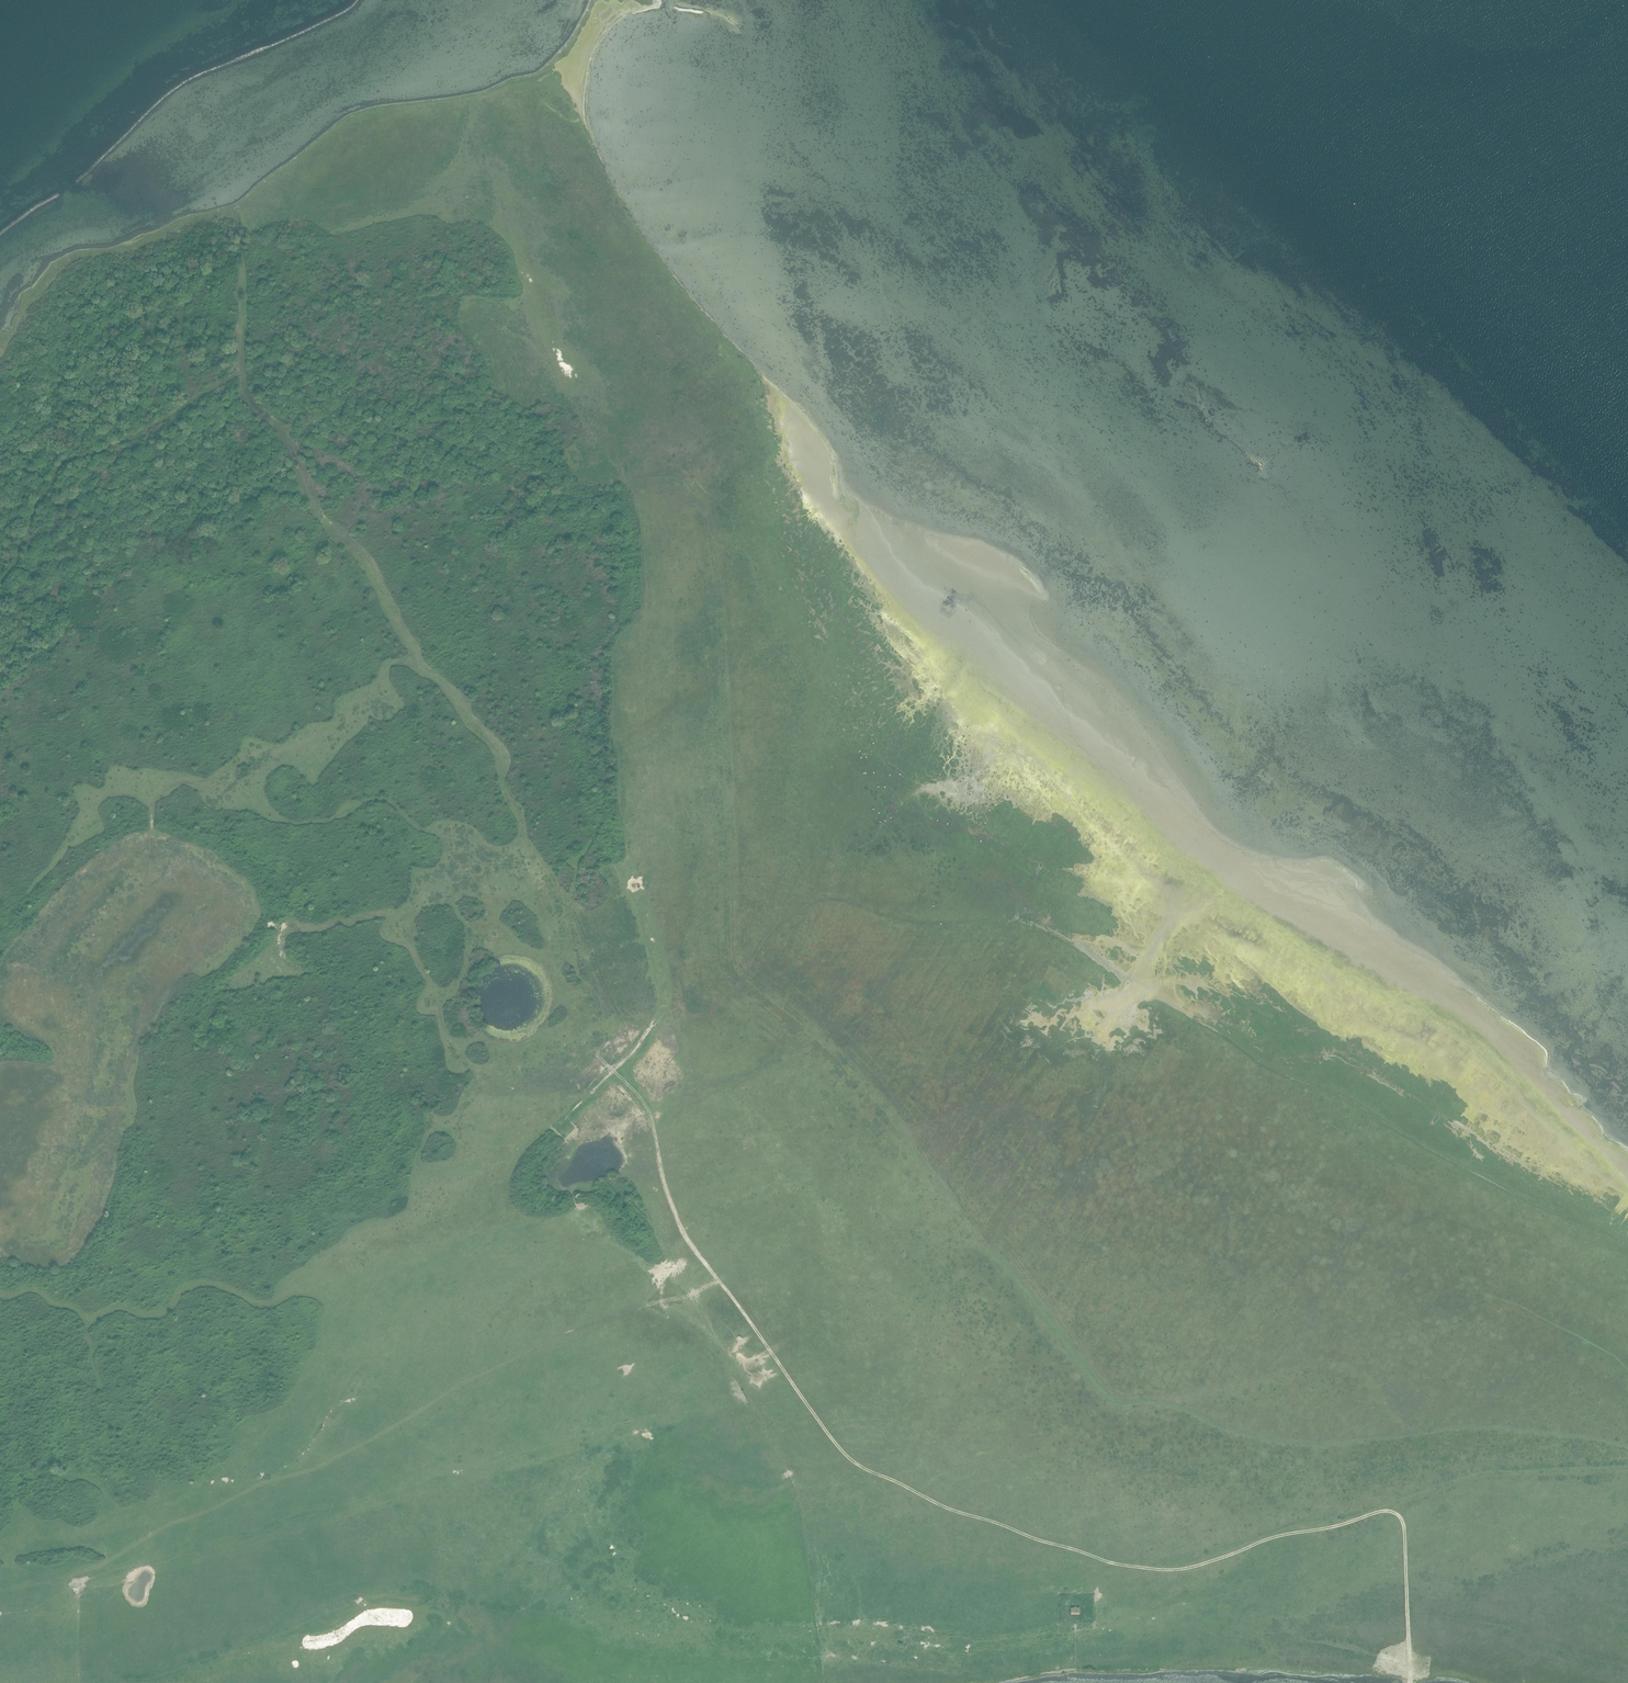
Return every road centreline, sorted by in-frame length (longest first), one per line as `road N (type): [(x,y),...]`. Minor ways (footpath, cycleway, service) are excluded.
road 1 (track): [(598,1055),(647,1105),(681,1233),(850,1461),(961,1513),(1110,1562),(1157,1569),(1396,1514),(1403,1523),(1409,1682)]
road 2 (track): [(716,1280),(532,1348),(0,1610)]
road 3 (track): [(1627,1469),(1488,1473),(1385,1511)]

